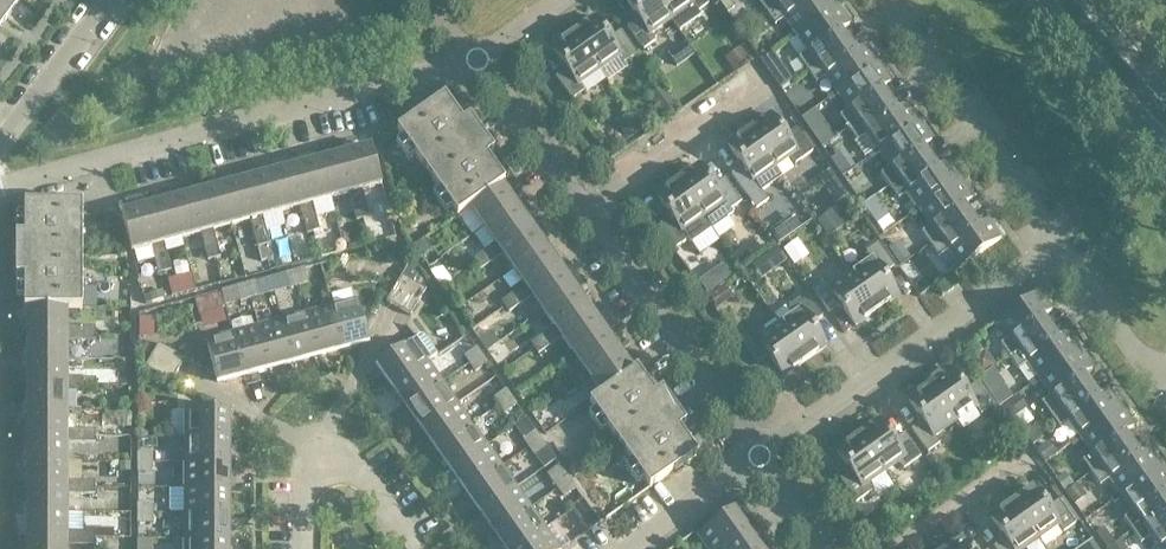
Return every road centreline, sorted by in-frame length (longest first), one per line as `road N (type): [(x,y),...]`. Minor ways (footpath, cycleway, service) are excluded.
road 1 (residential): [(0,188),(481,54)]
road 2 (residential): [(761,453),(481,54)]
road 3 (residential): [(761,453),(1045,245)]
road 4 (residential): [(1045,245),(882,0)]
road 5 (residential): [(304,548),(305,488),(323,451),(359,469),(413,548)]
road 6 (secondary): [(1046,0),(1165,155)]
road 7 (residential): [(1165,386),(1045,245)]
road 8 (residential): [(0,144),(108,0)]
road 9 (residential): [(627,548),(761,453)]
road 10 (secondary): [(1165,94),(1081,0)]

